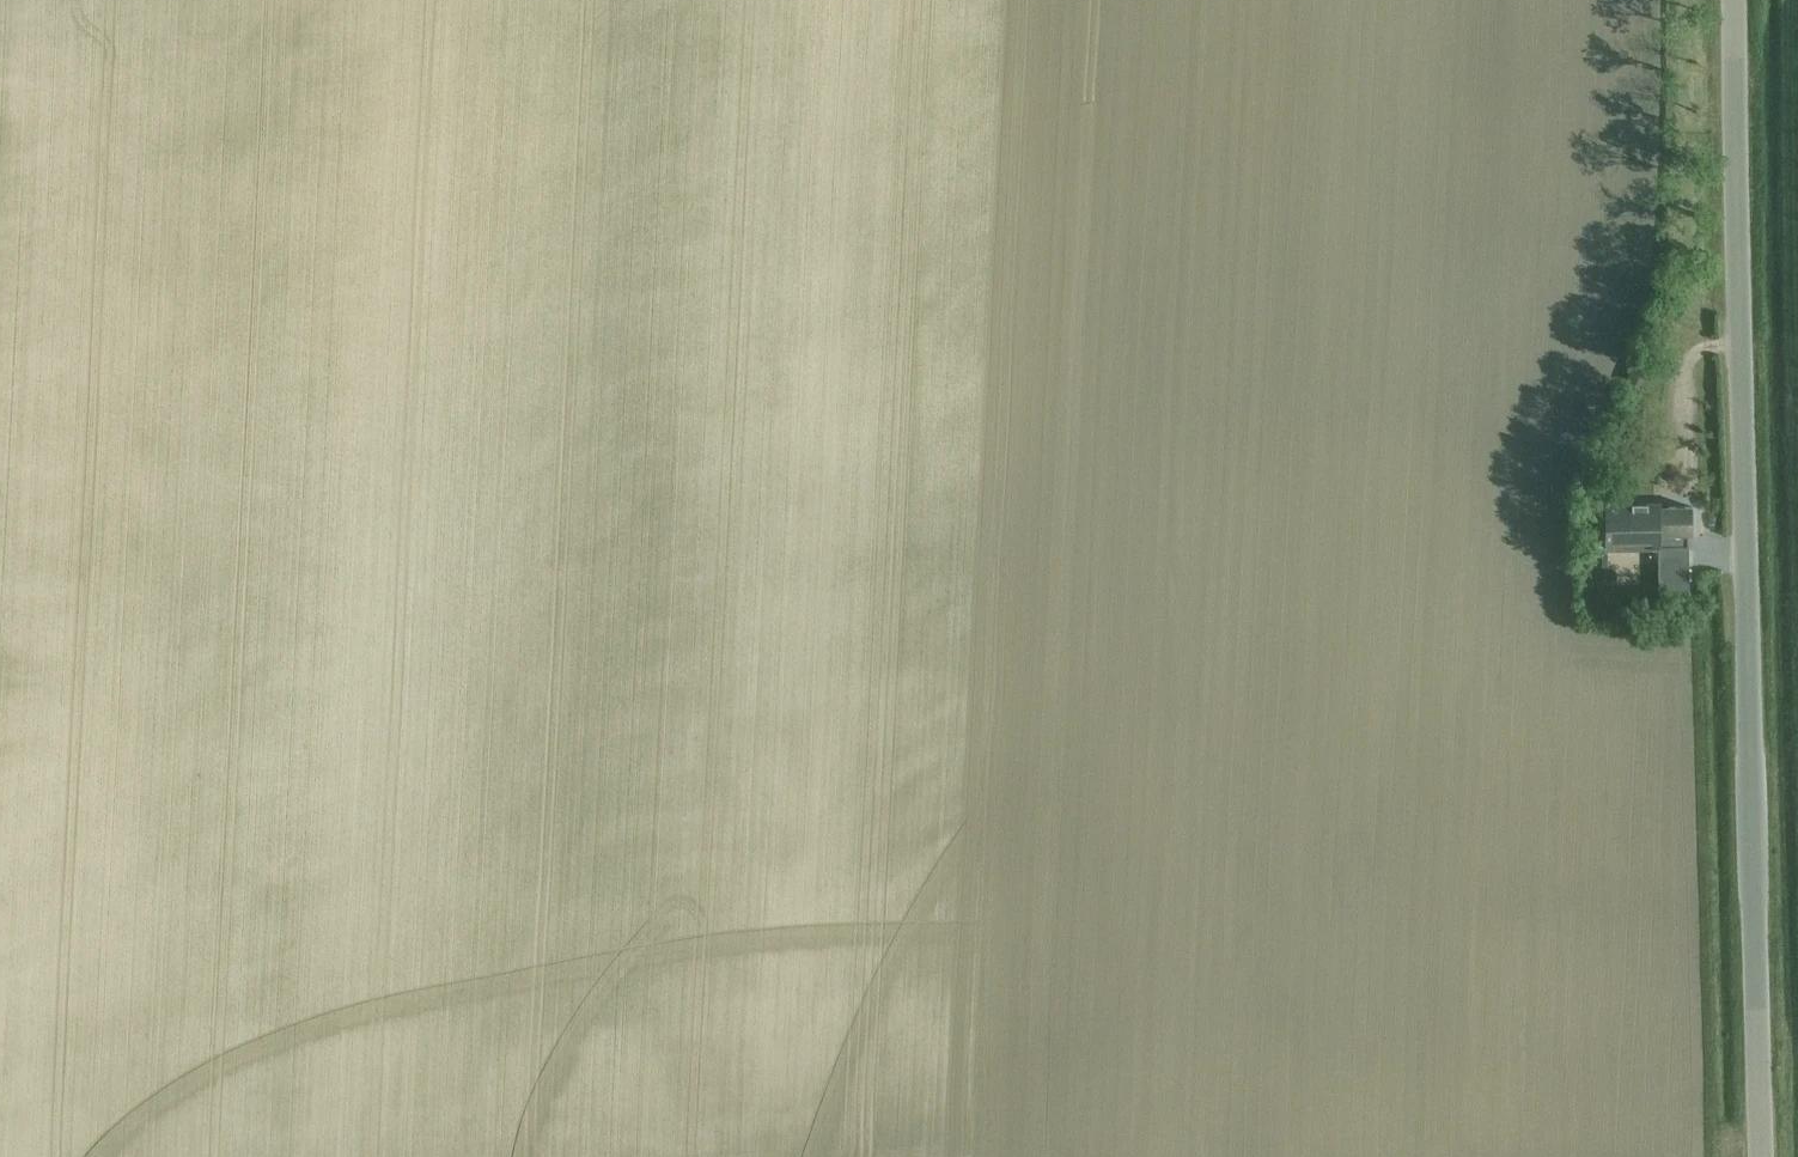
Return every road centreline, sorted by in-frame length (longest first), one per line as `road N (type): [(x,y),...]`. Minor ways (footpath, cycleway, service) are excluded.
road 1 (unclassified): [(1765,1156),(1741,529),(1735,0)]

